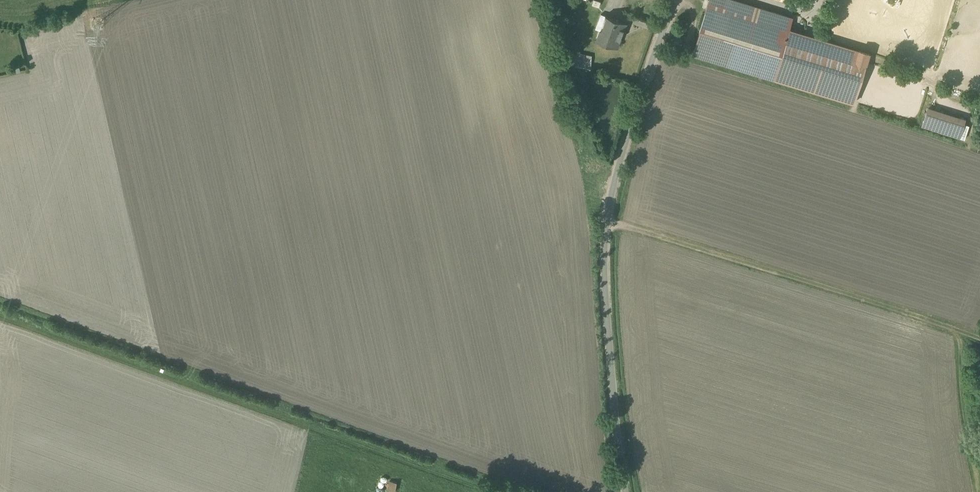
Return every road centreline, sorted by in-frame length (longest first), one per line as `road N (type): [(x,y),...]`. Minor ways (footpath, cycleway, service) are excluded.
road 1 (track): [(979,482),(963,351),(951,333),(607,227)]
road 2 (unclassified): [(678,0),(628,138),(607,227),(626,491)]
road 3 (track): [(810,15),(817,31),(928,66),(939,95)]

